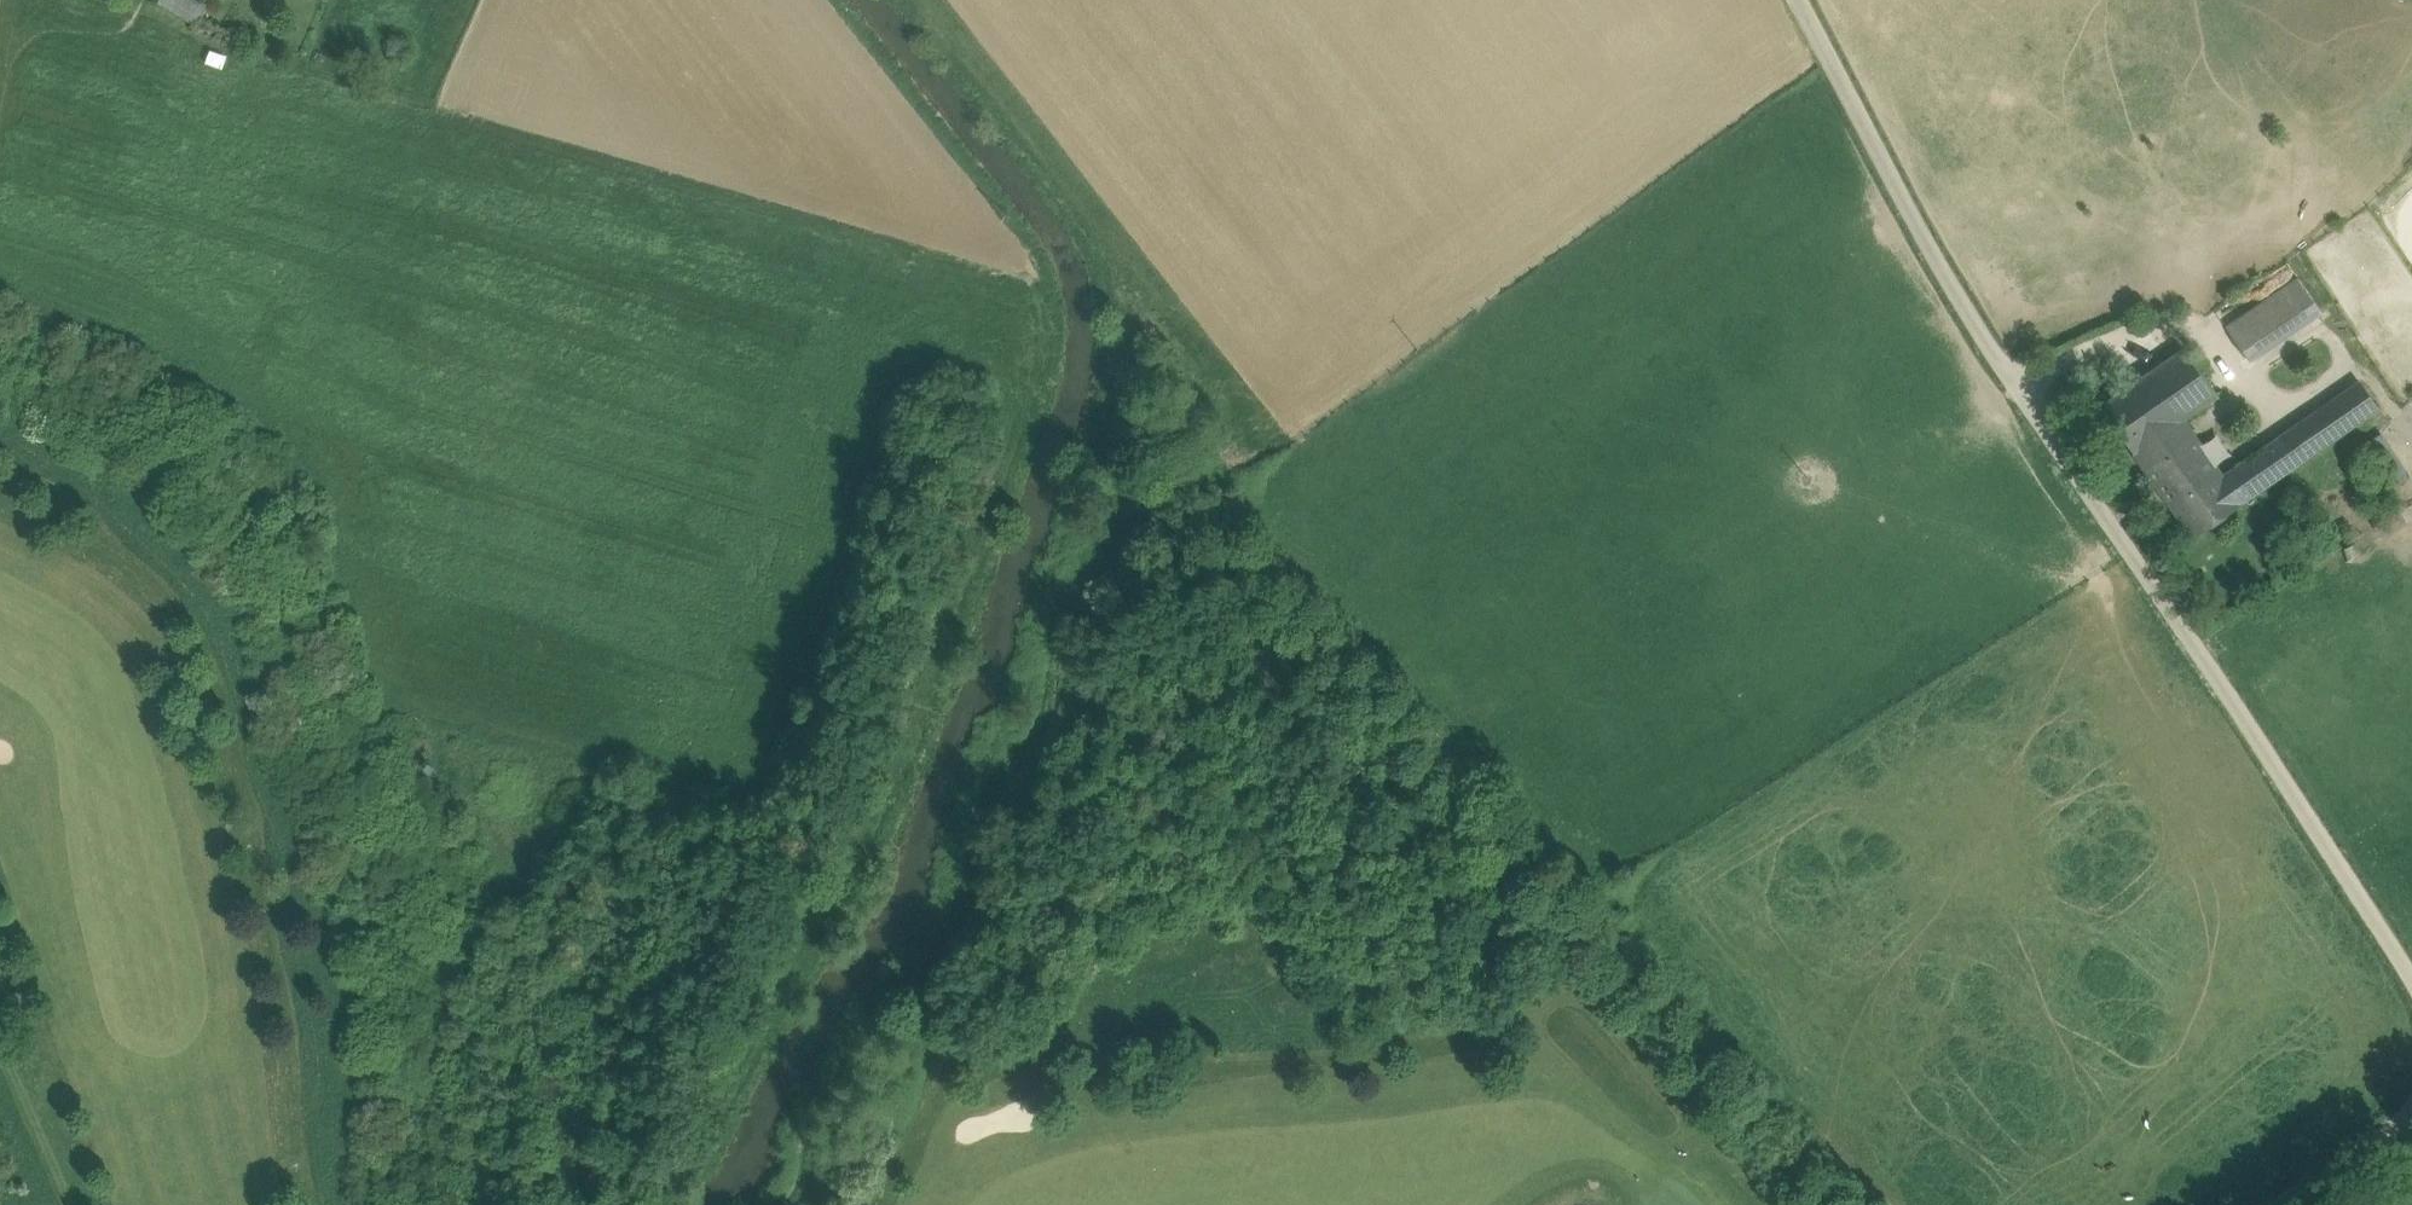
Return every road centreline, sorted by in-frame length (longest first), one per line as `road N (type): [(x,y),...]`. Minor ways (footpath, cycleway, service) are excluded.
road 1 (unclassified): [(2411,939),(1967,285),(1810,0)]
road 2 (unclassified): [(2281,1204),(2411,1114)]

